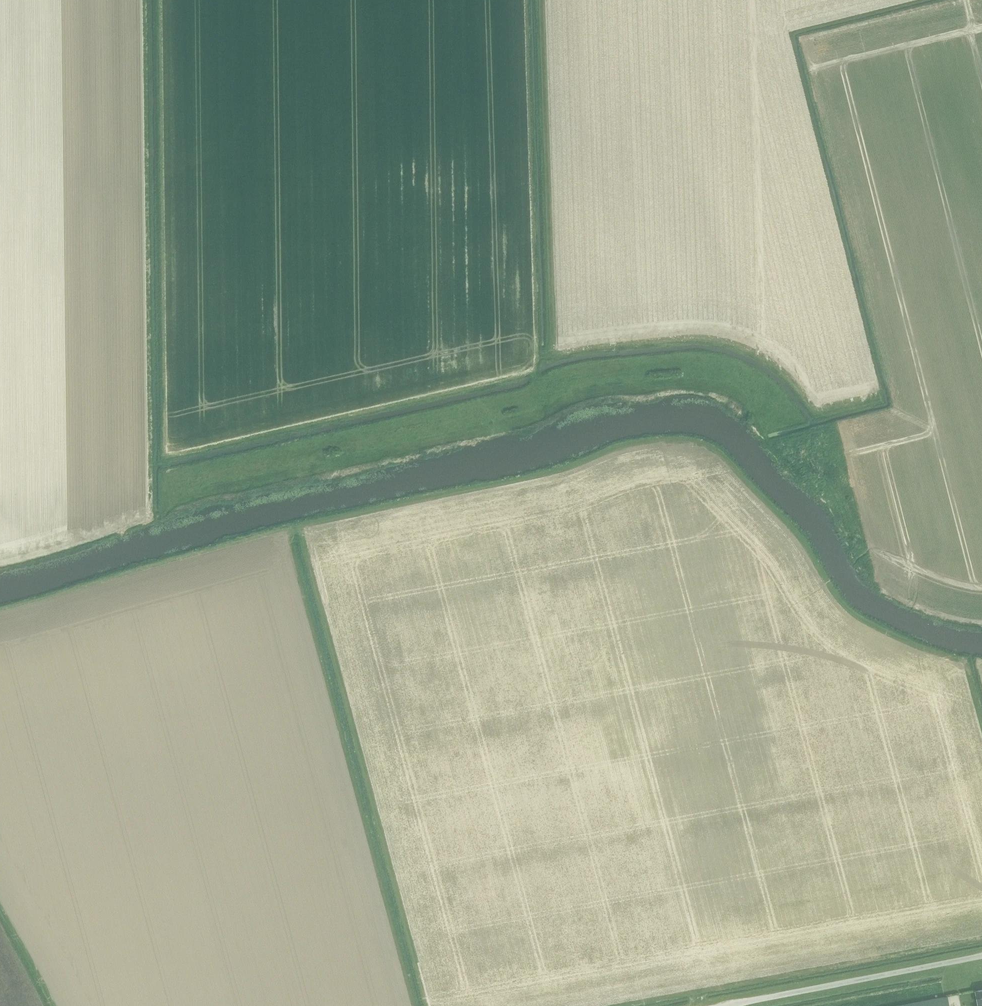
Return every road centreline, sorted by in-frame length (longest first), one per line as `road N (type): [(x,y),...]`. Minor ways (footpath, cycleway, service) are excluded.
road 1 (unclassified): [(734,1005),(981,960)]

